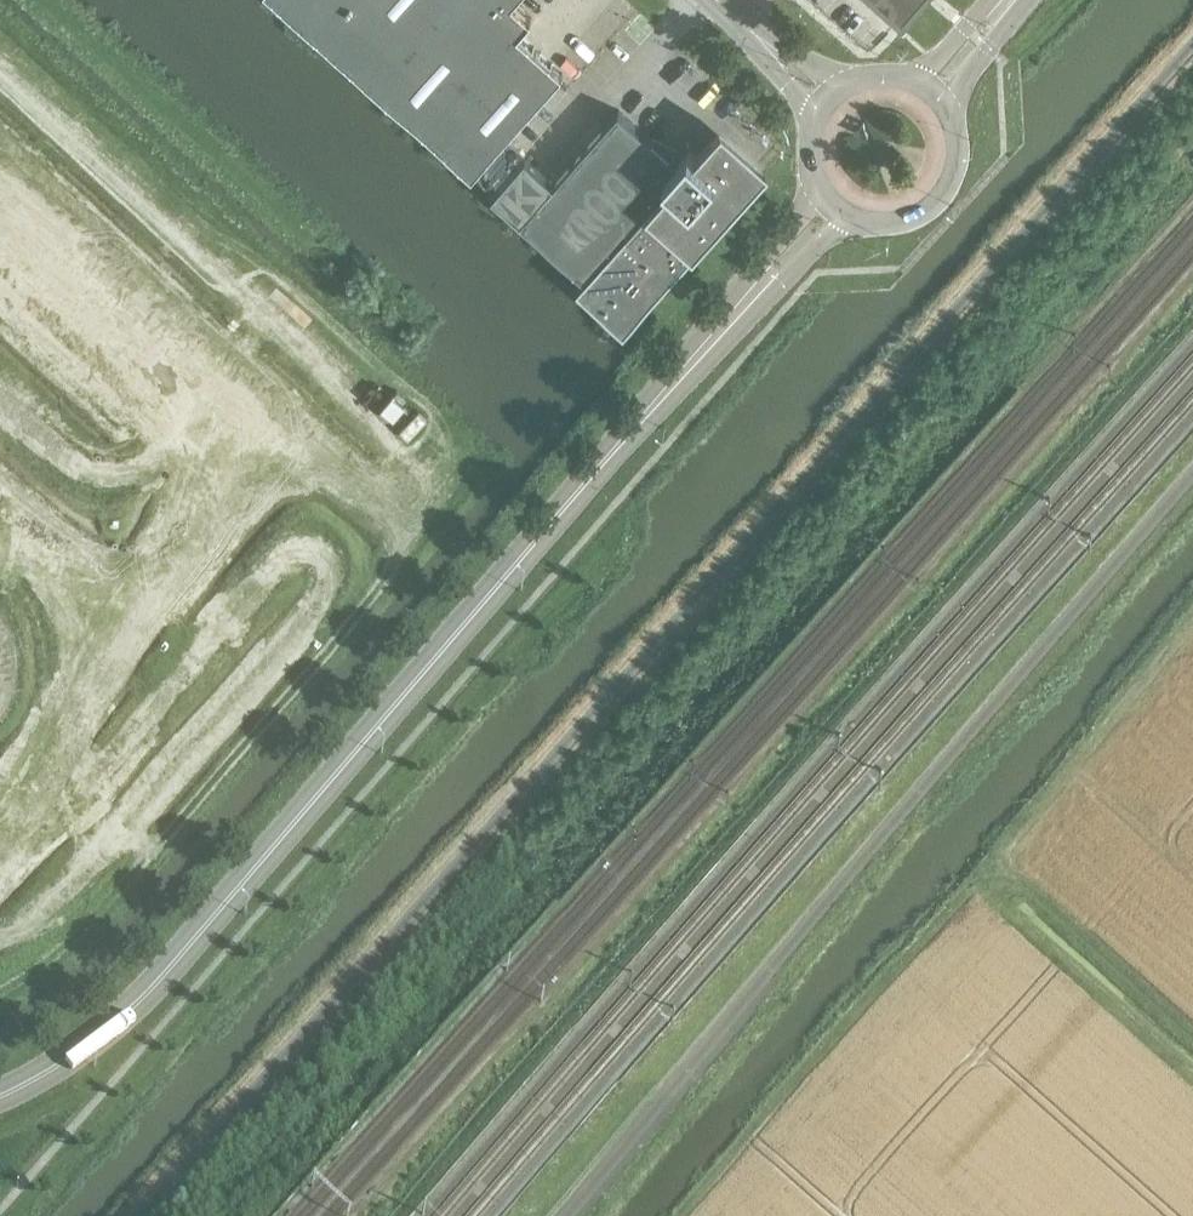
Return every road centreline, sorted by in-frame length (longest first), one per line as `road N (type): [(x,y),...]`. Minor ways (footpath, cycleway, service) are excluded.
road 1 (secondary): [(0,1095),(92,1040),(181,961),(732,316)]
road 2 (secondary): [(851,211),(890,216),(925,200),(949,148),(939,111)]
road 3 (secondary): [(732,316),(851,211)]
road 4 (secondary): [(824,189),(771,251),(732,316)]
road 5 (secondary): [(939,111),(1017,0)]

